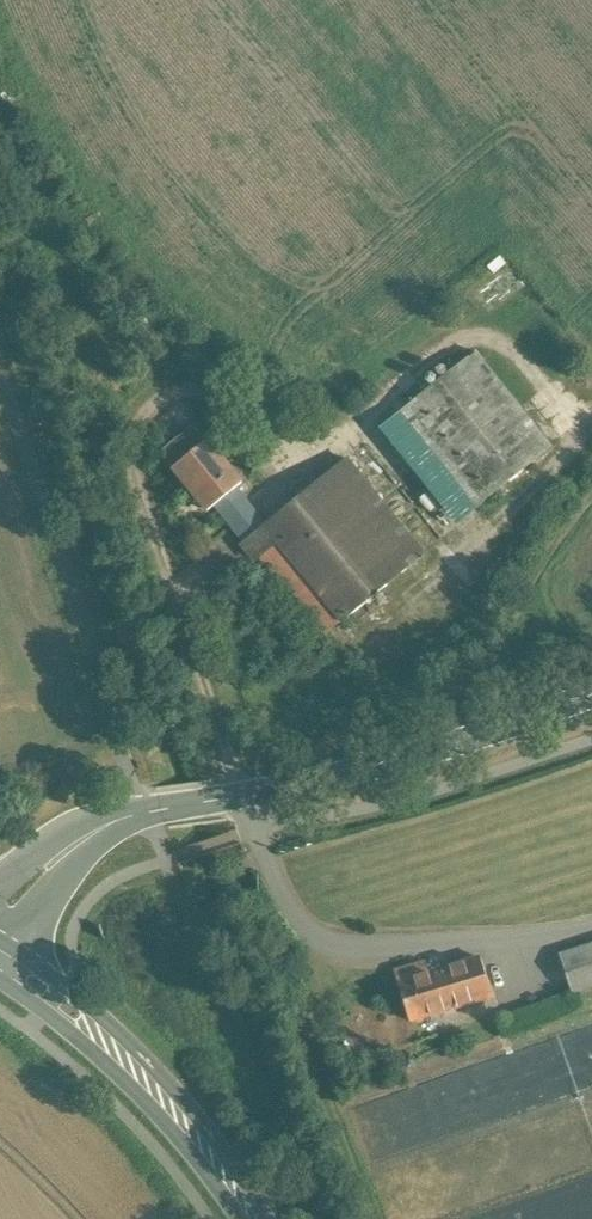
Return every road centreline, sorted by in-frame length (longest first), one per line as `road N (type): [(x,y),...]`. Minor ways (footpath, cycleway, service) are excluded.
road 1 (unclassified): [(0,374),(146,810)]
road 2 (tertiary): [(146,810),(390,766),(591,703)]
road 3 (secondary): [(256,1218),(160,1090),(88,1019),(0,959)]
road 4 (tertiary): [(0,928),(21,894),(59,856),(146,810)]

